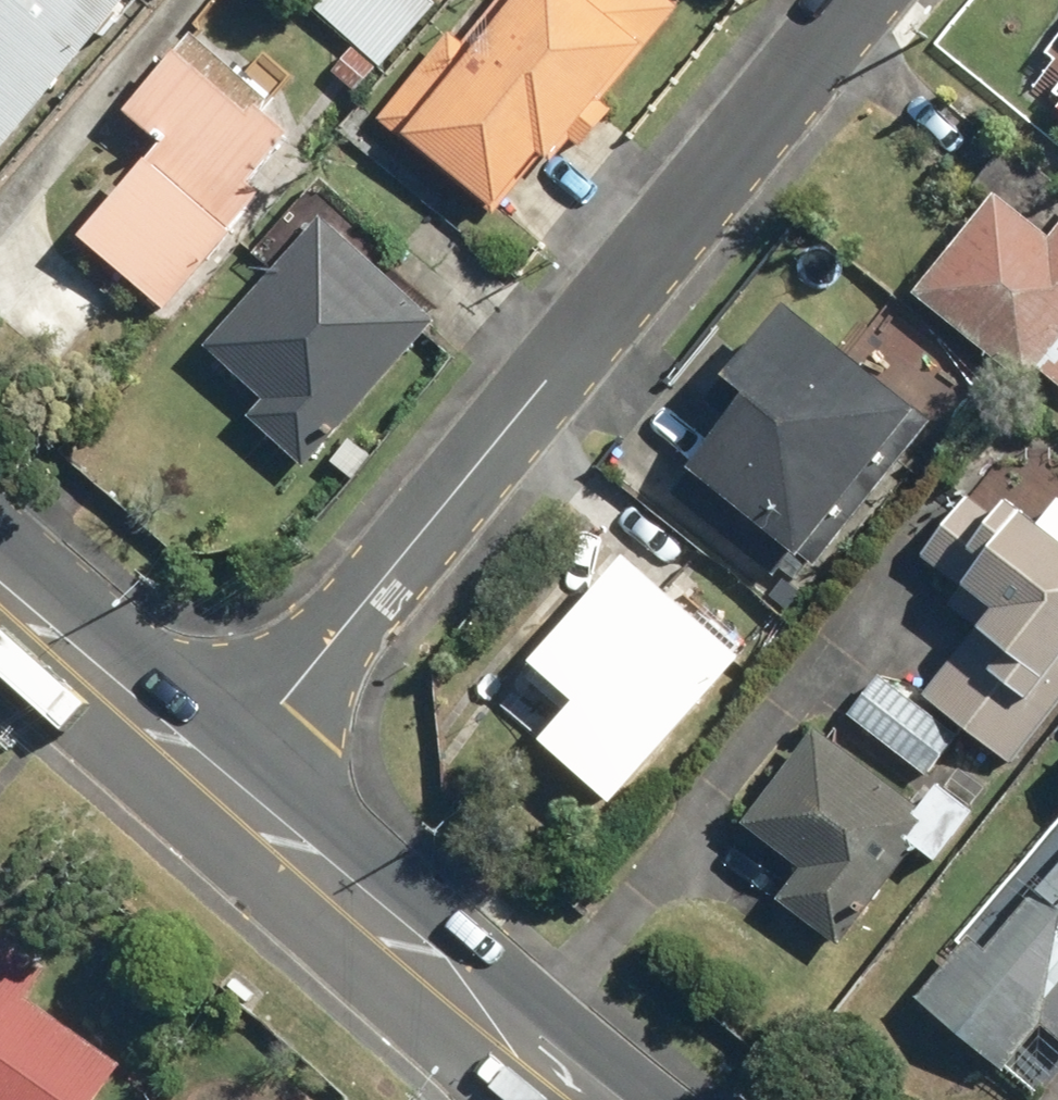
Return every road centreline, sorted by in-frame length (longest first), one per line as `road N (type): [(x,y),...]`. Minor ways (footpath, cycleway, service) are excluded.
road 1 (residential): [(222,789),(866,0)]
road 2 (primary): [(577,1099),(222,789)]
road 3 (primary): [(222,789),(0,589)]

